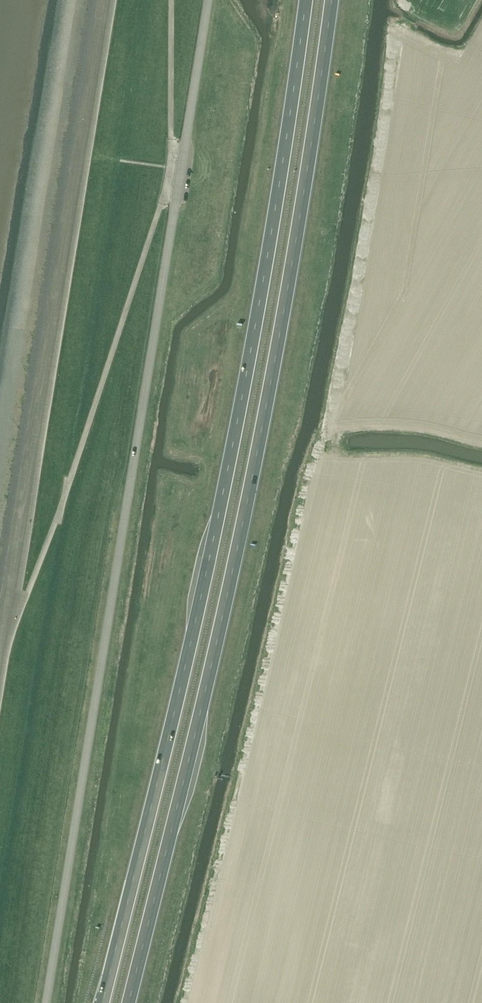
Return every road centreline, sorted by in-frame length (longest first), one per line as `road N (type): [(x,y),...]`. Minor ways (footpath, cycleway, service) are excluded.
road 1 (trunk): [(126,1002),(247,490),(329,0)]
road 2 (trunk): [(303,0),(220,491),(103,1002)]
road 3 (unclassified): [(46,1002),(204,0)]

